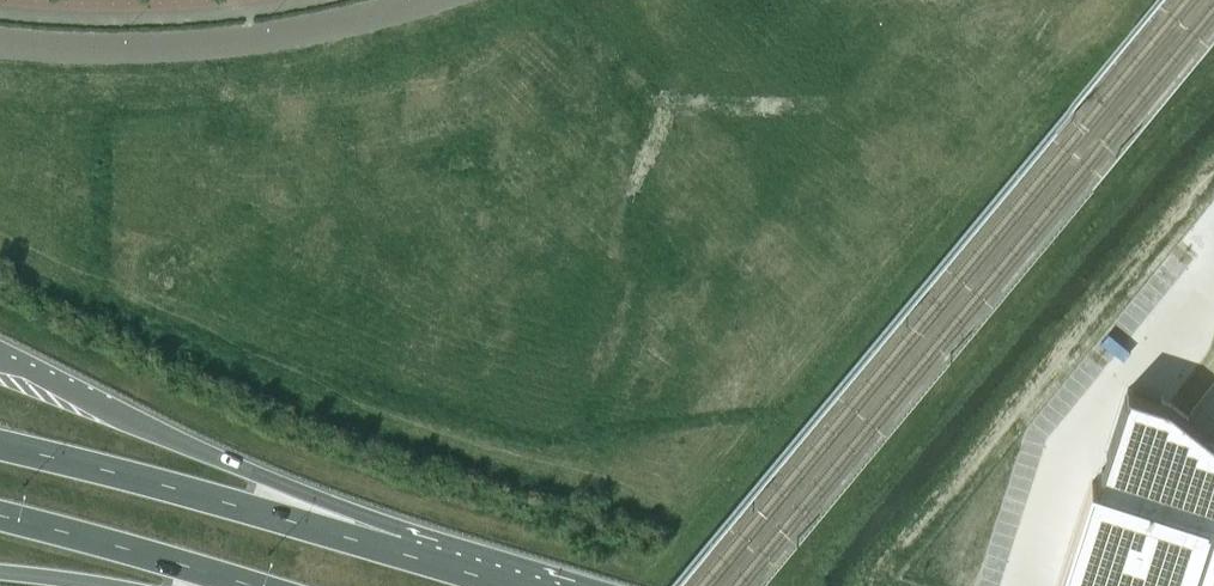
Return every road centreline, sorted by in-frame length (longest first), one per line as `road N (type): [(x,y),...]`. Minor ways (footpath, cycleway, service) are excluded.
road 1 (primary): [(399,553),(349,512),(0,362)]
road 2 (residential): [(0,41),(208,44),(329,26),(416,0)]
road 3 (primary): [(399,553),(0,446)]
road 4 (primary): [(0,516),(252,585)]

